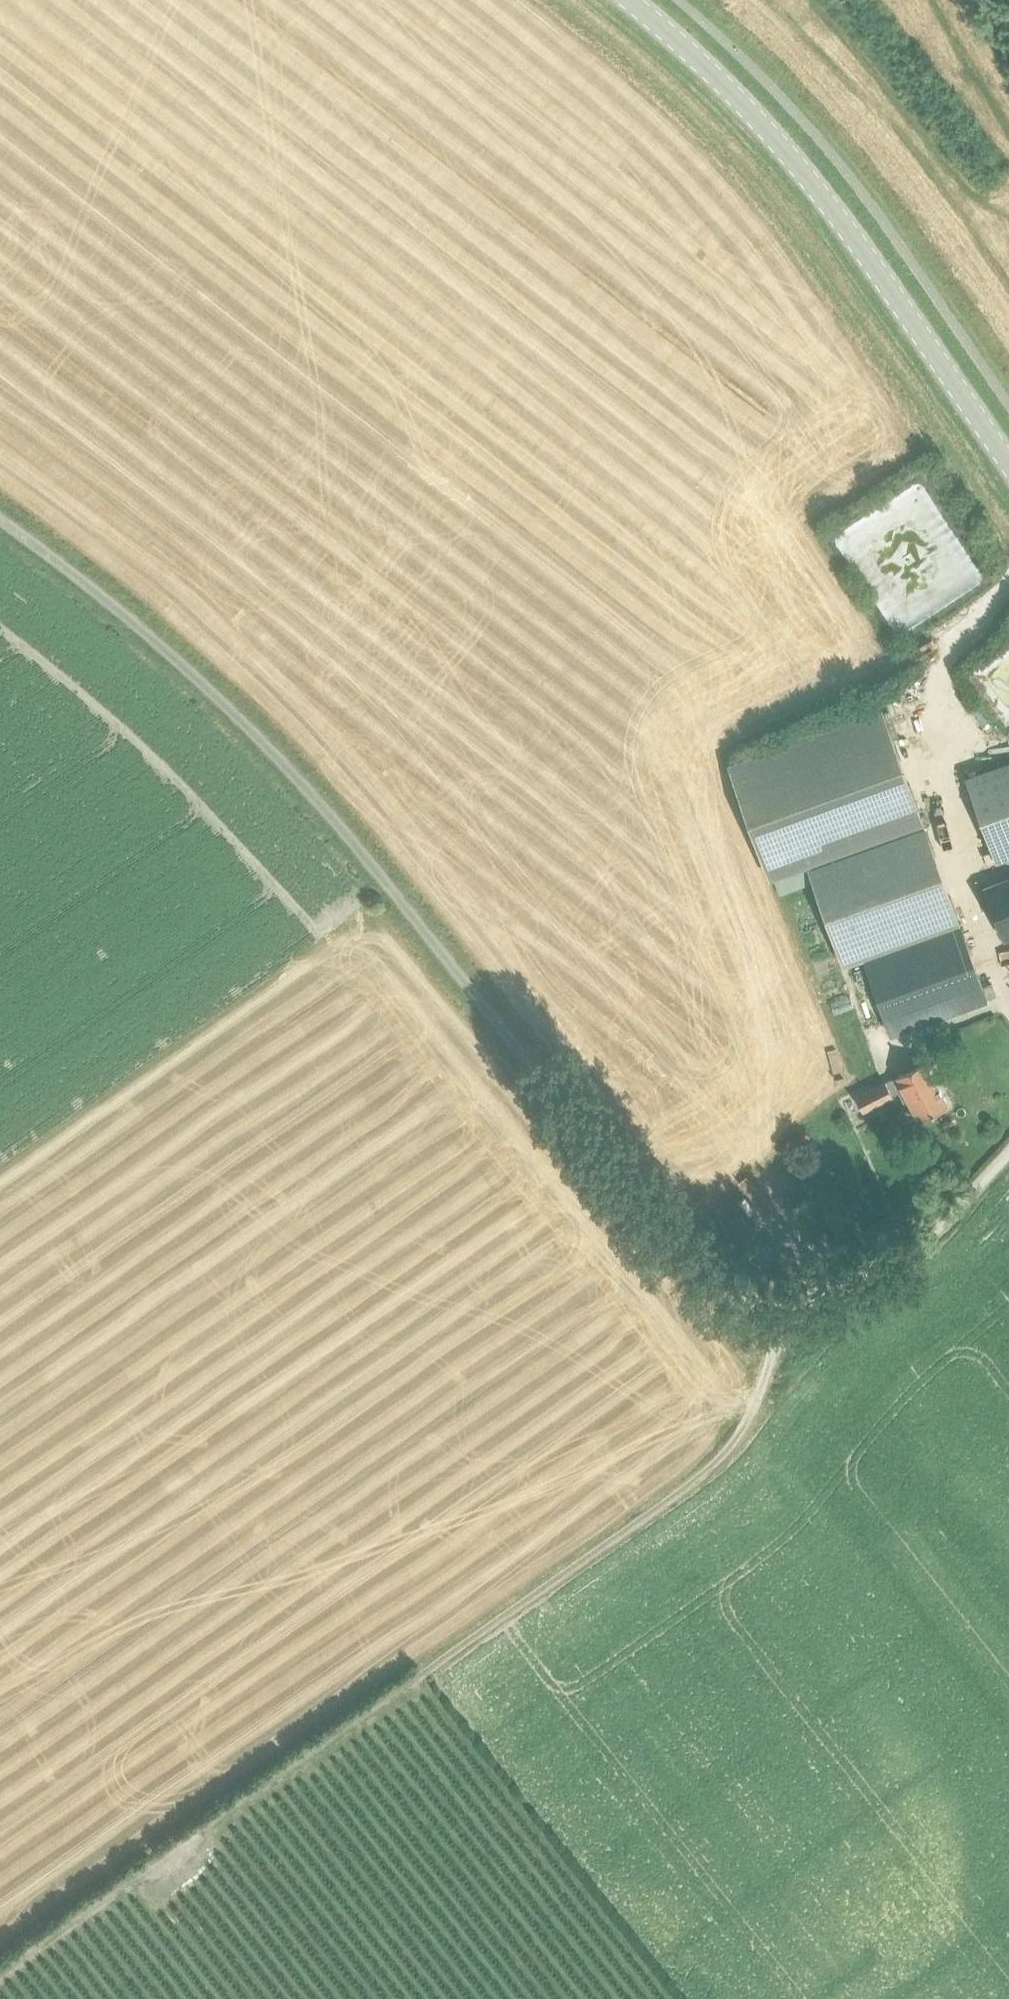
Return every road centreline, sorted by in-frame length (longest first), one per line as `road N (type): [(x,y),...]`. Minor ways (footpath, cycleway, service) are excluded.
road 1 (unclassified): [(1008,1151),(927,1238),(851,1277),(780,1298),(735,1292),(698,1270),(261,737),(148,635),(0,521)]
road 2 (track): [(780,1298),(758,1393),(733,1446),(0,1977)]
road 3 (secondary): [(1008,461),(830,206),(724,83),(628,0)]

